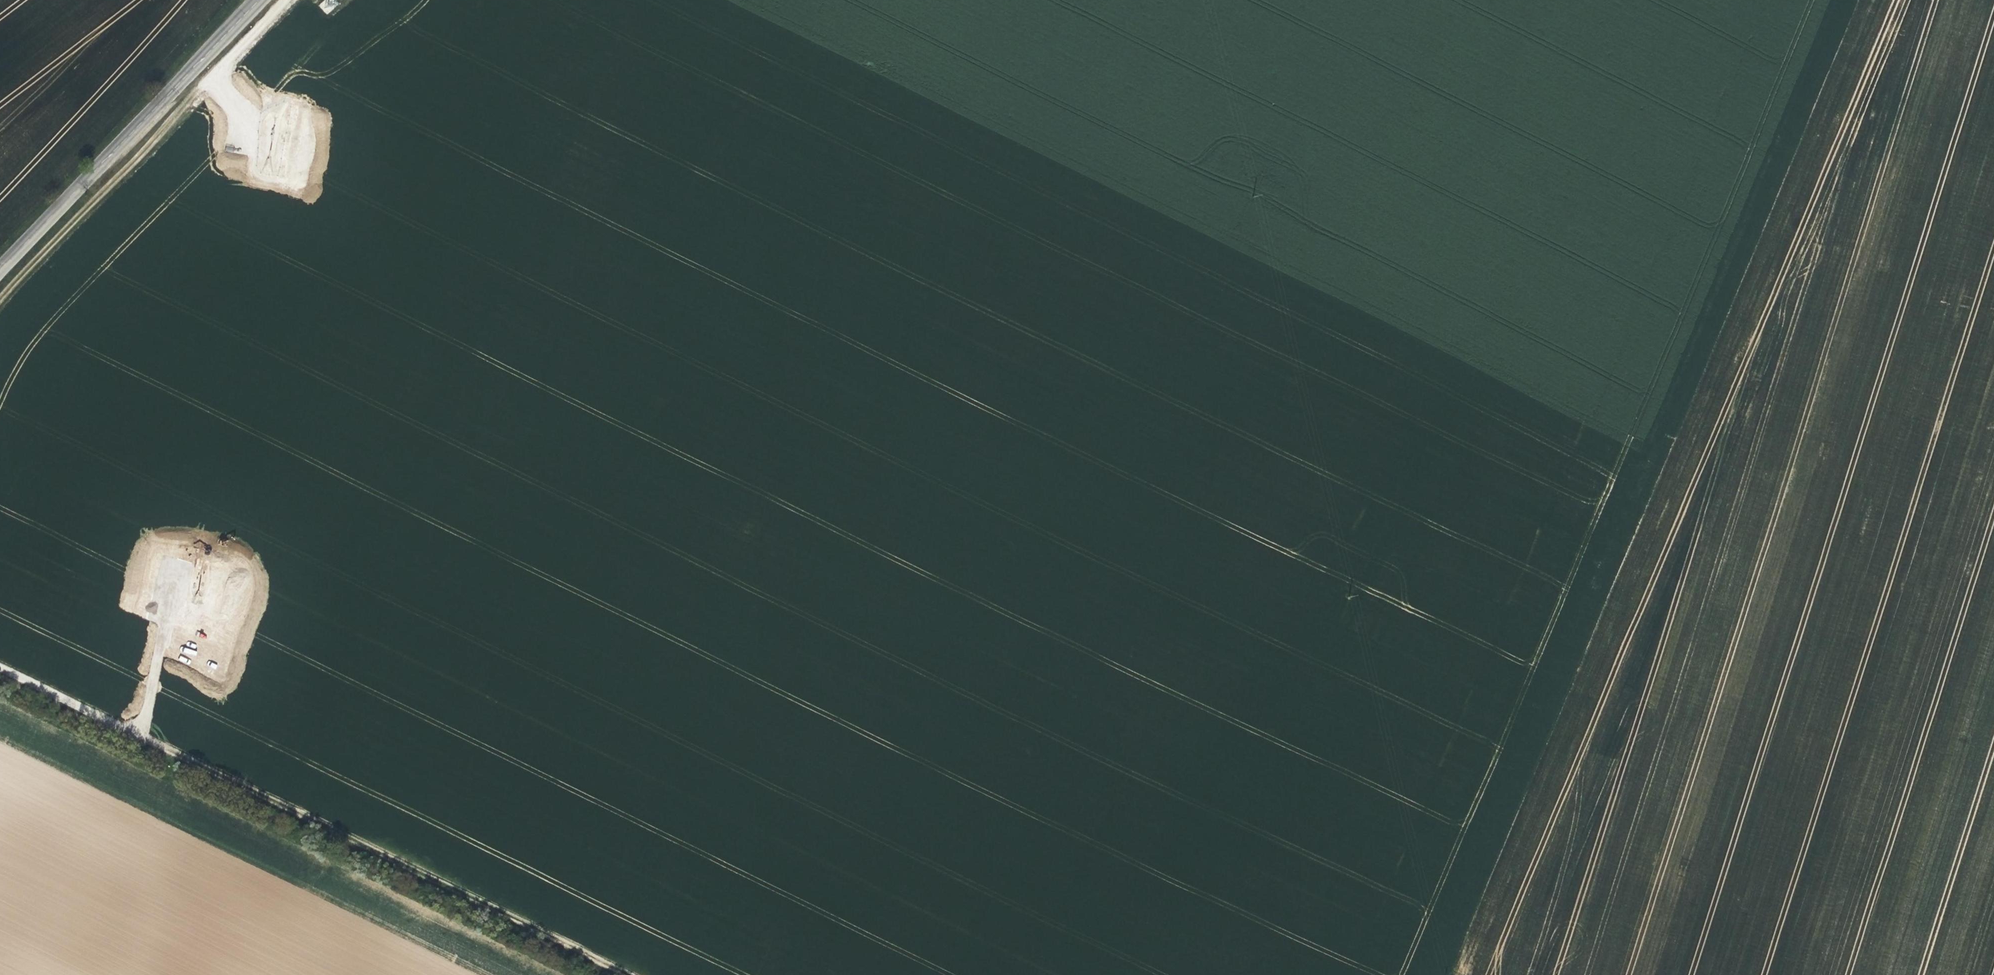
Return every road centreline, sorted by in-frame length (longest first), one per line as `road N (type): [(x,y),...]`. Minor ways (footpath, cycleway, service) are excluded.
road 1 (track): [(0,664),(621,974)]
road 2 (secondary): [(0,273),(260,0)]

